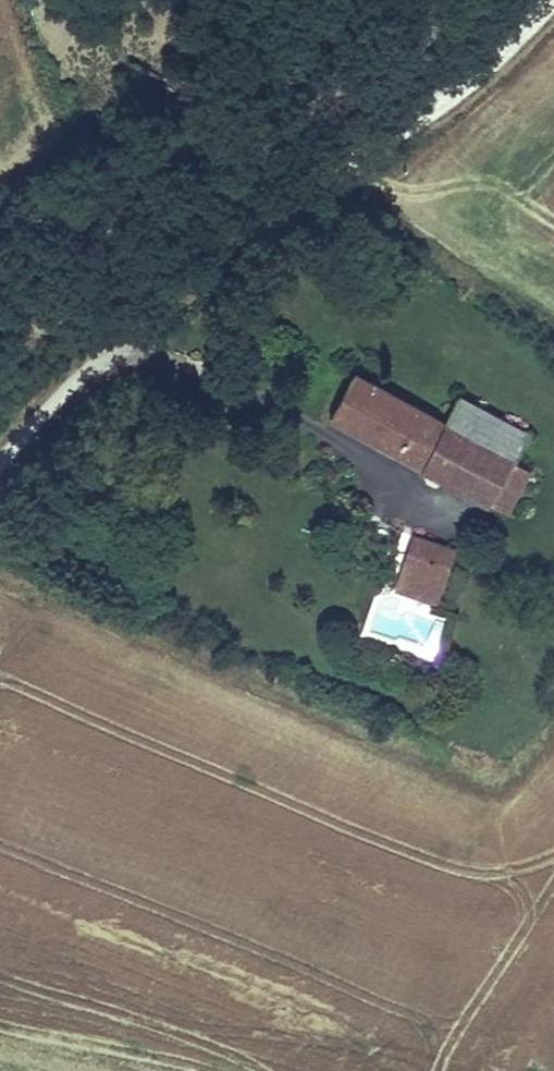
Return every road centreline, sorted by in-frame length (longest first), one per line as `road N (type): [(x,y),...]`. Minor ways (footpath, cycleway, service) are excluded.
road 1 (unclassified): [(553,0),(413,124),(278,198),(196,258),(0,461)]

